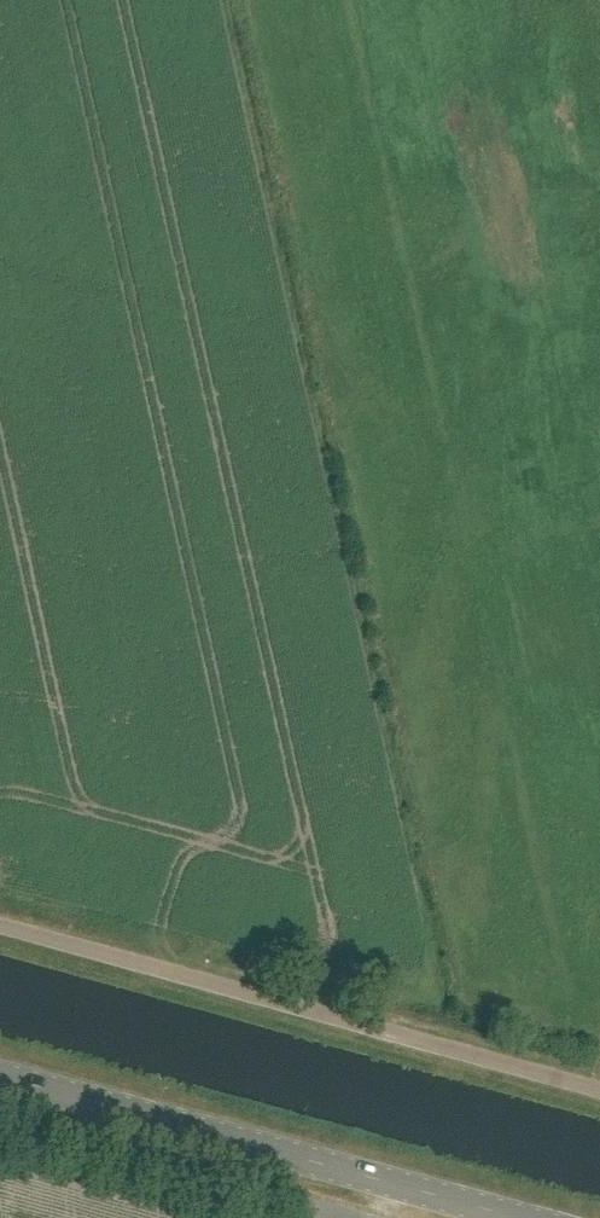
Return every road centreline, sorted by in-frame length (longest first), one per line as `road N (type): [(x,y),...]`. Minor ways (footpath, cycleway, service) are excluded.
road 1 (unclassified): [(599,1087),(0,923)]
road 2 (tertiary): [(533,1217),(0,1072)]

